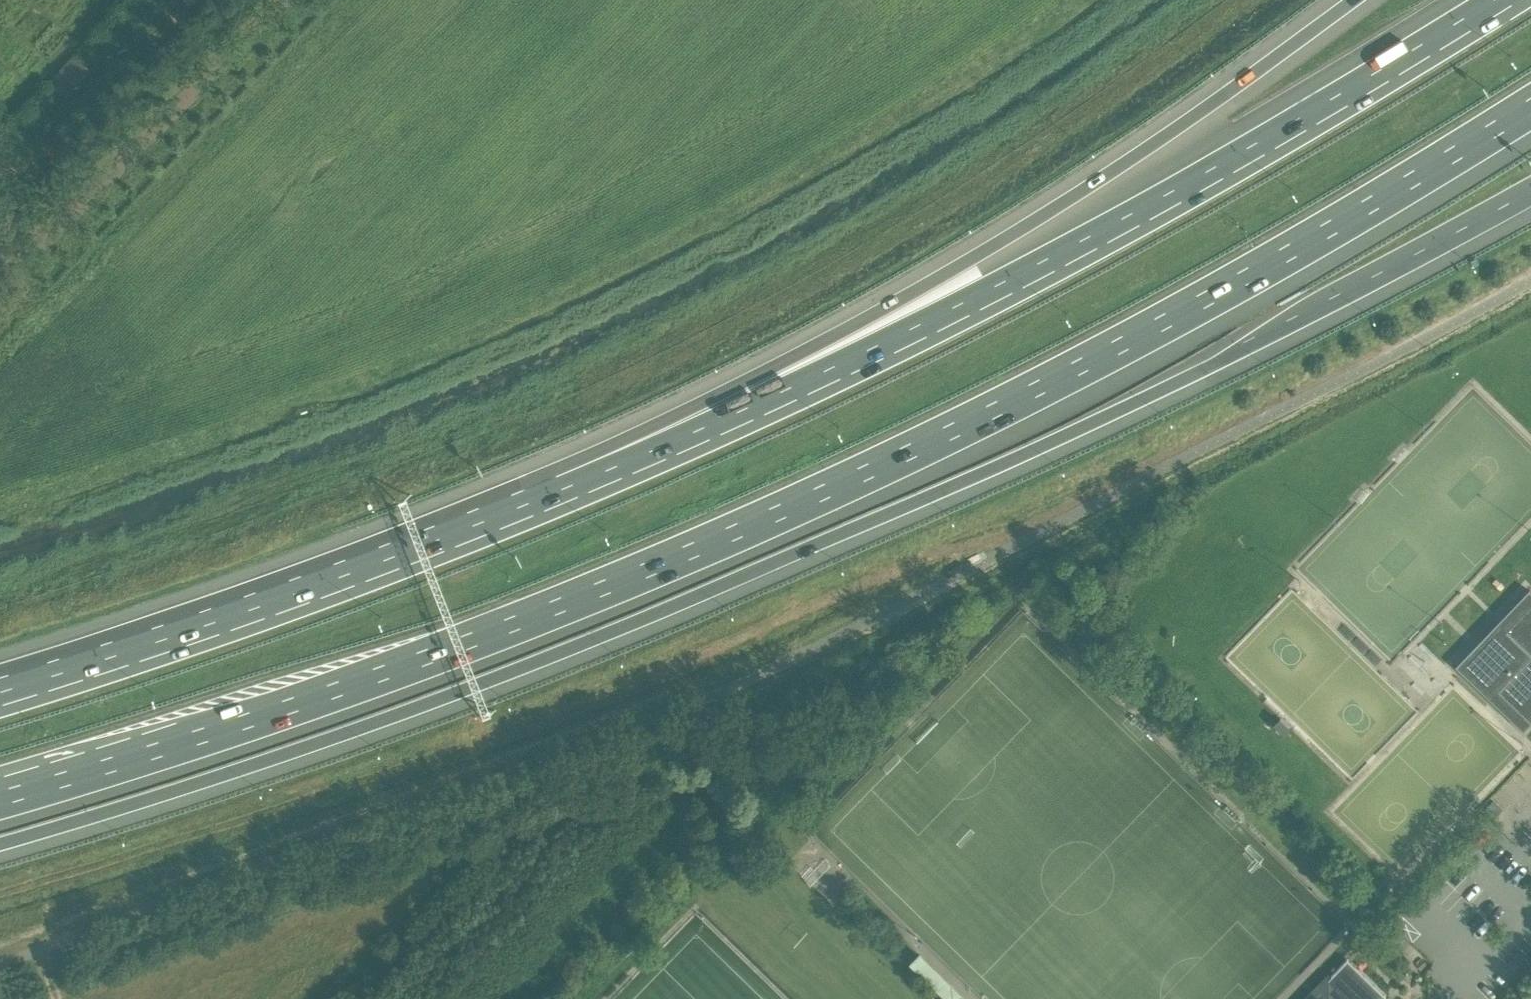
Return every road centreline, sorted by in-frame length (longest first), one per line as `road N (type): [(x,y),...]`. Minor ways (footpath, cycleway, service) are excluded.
road 1 (motorway): [(0,792),(327,694),(653,568),(917,450),(1341,224),(1530,106)]
road 2 (unclassified): [(0,962),(768,670),(1530,279)]
road 3 (motorway): [(0,843),(295,752),(634,624),(1000,461),(1530,191)]
road 4 (motorway): [(1504,0),(1230,166),(931,325),(575,482)]
road 5 (motorway): [(1355,0),(1211,110),(909,297),(644,429),(575,482)]
road 6 (motorway): [(575,482),(298,592),(0,689)]
road 7 (unclassified): [(1530,908),(1444,998)]

